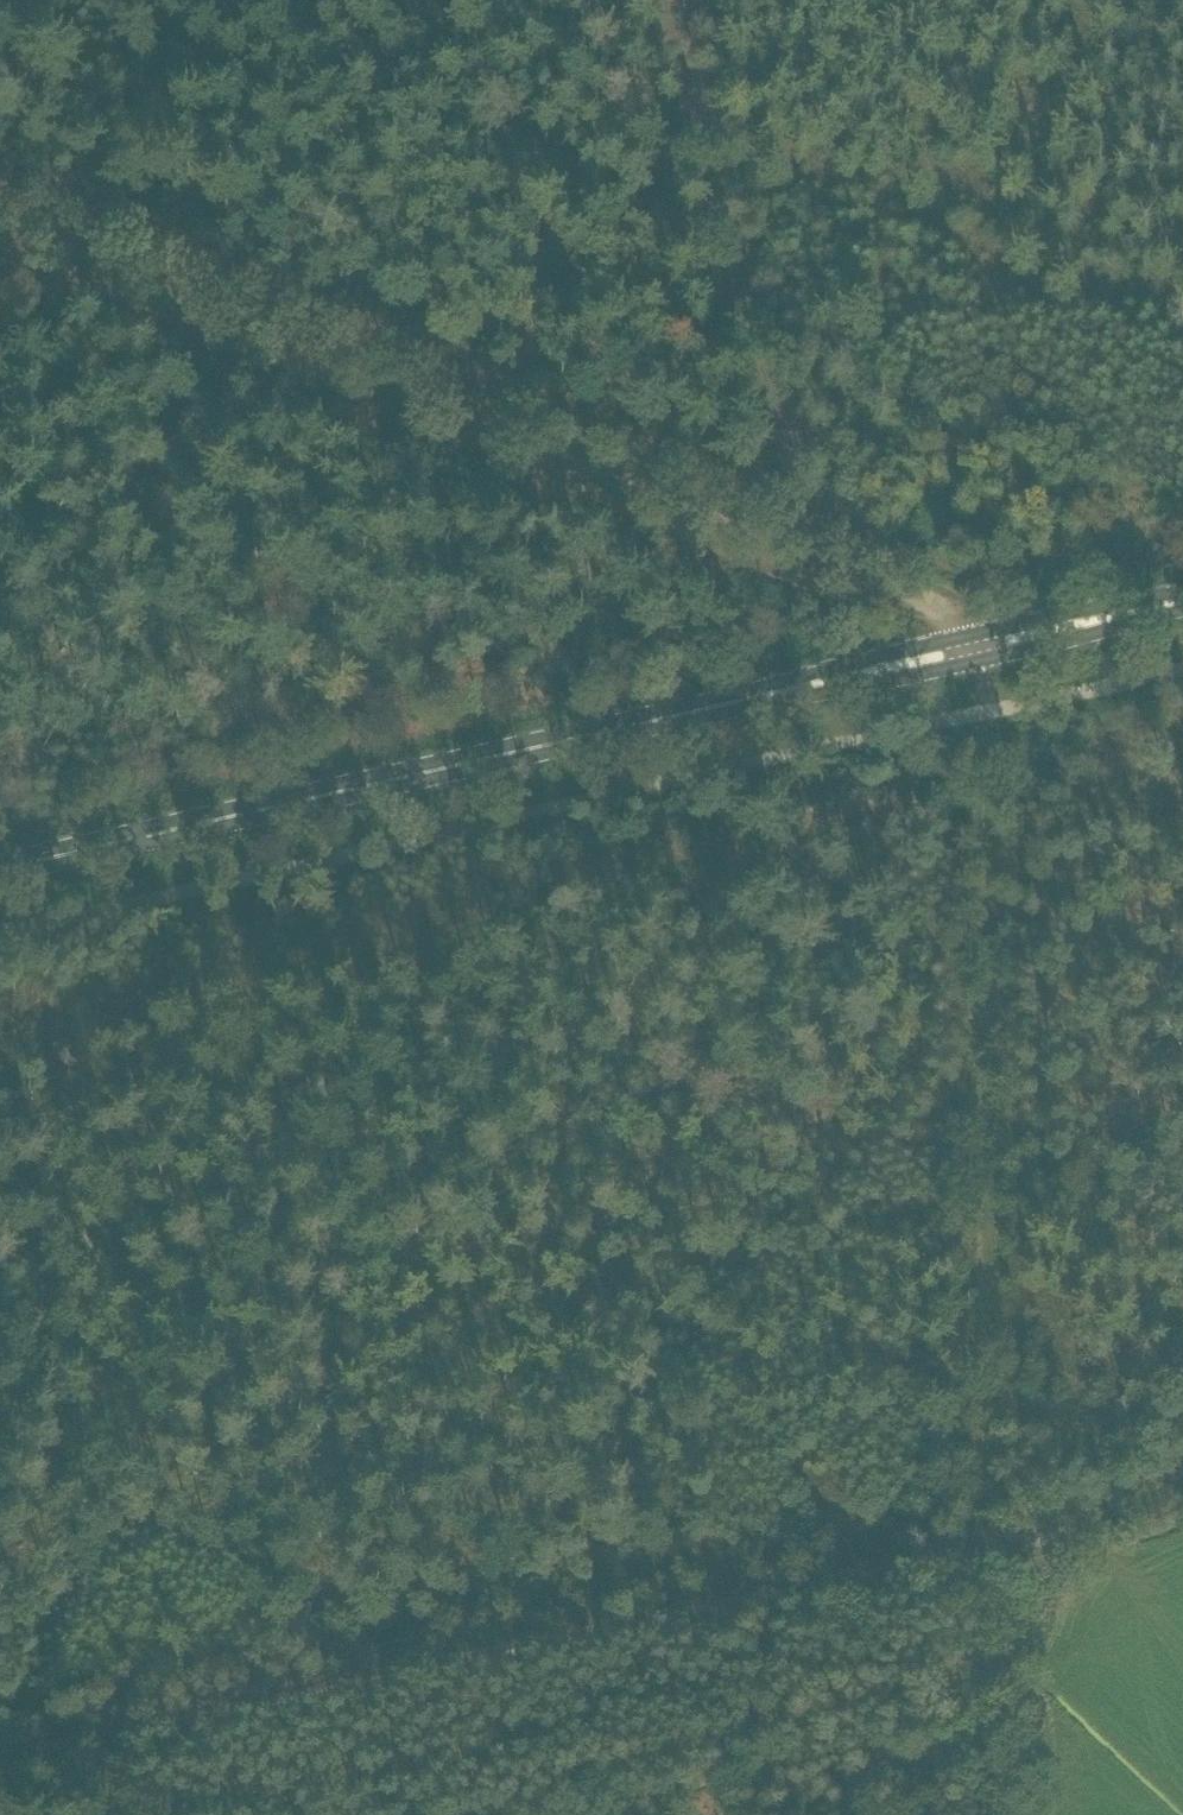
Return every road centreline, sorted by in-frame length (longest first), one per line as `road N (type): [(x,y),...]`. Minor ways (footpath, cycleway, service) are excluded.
road 1 (track): [(0,1790),(981,1566),(1182,1490)]
road 2 (secondary): [(0,866),(1182,598)]
road 3 (track): [(0,215),(838,559)]
road 4 (track): [(838,559),(677,0)]
road 5 (track): [(838,559),(973,612),(982,642)]

